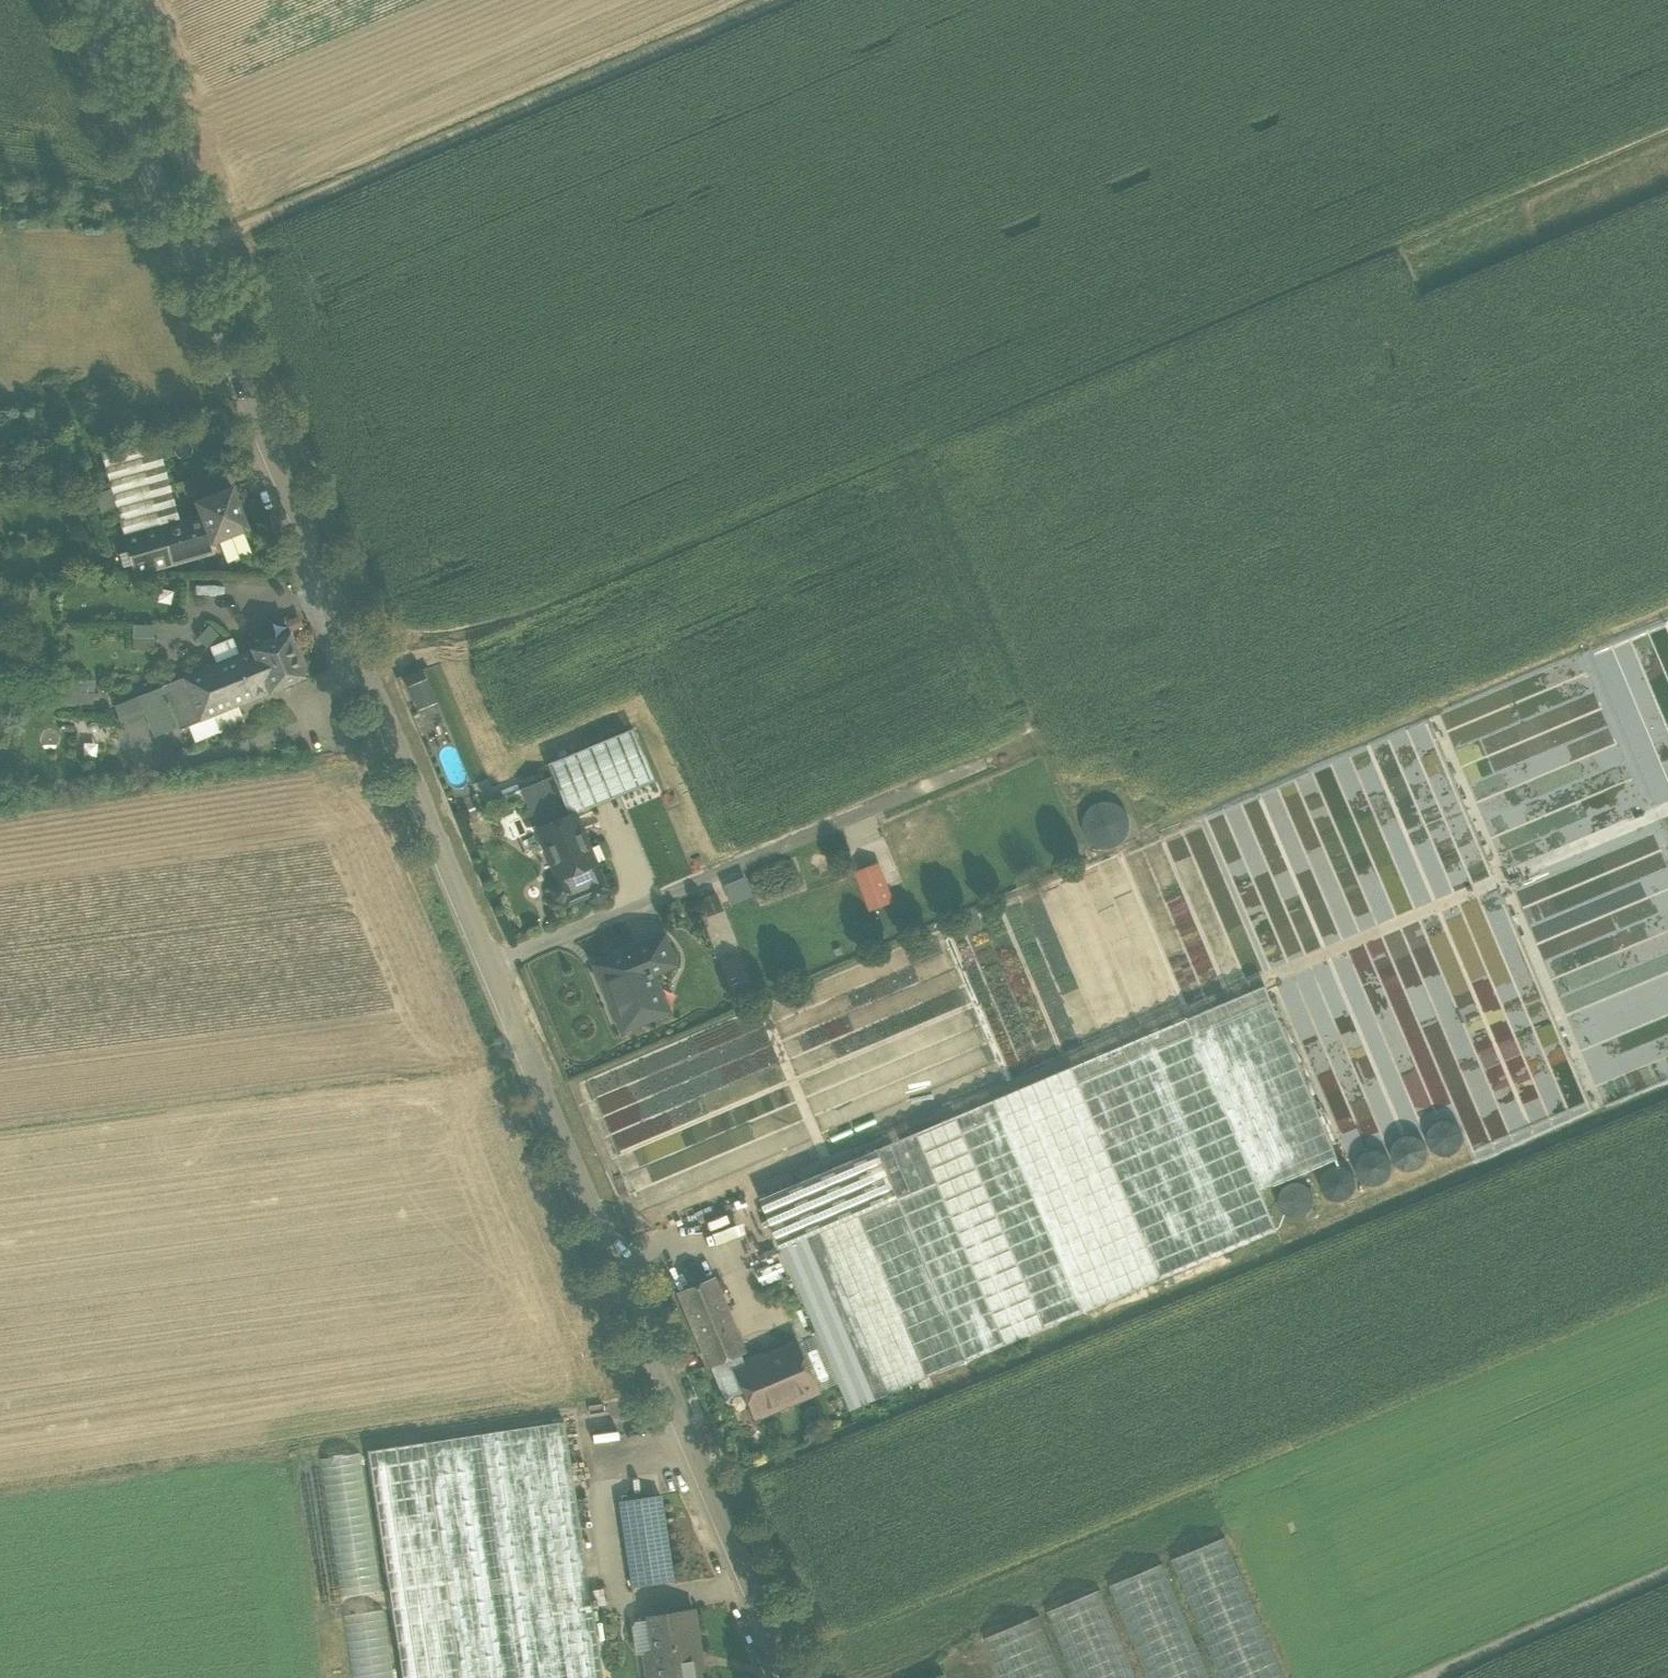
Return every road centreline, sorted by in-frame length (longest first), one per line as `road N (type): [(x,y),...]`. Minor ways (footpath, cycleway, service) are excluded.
road 1 (residential): [(790,1677),(78,0)]
road 2 (track): [(766,0),(183,242)]
road 3 (track): [(1412,1677),(1667,1568)]

